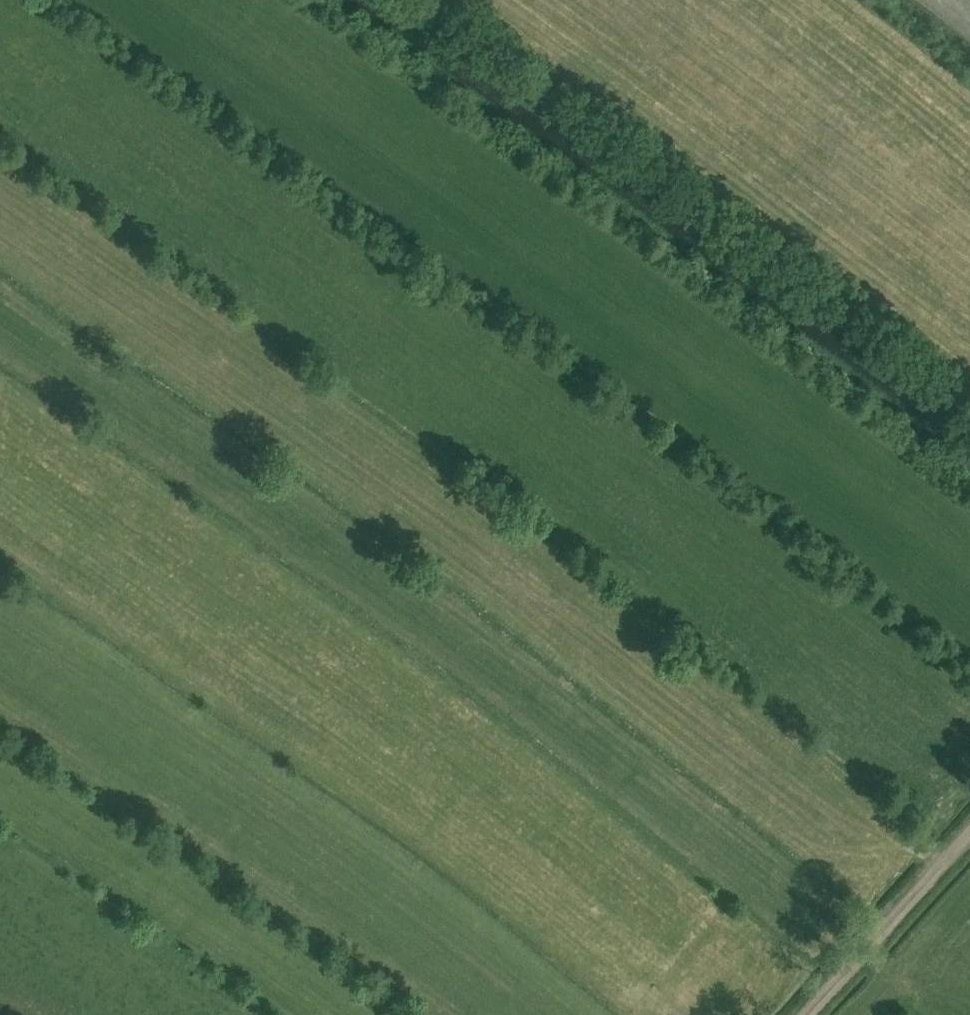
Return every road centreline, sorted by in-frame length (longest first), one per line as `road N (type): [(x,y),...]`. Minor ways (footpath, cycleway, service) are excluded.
road 1 (unclassified): [(969,411),(404,0)]
road 2 (track): [(969,839),(805,1014)]

